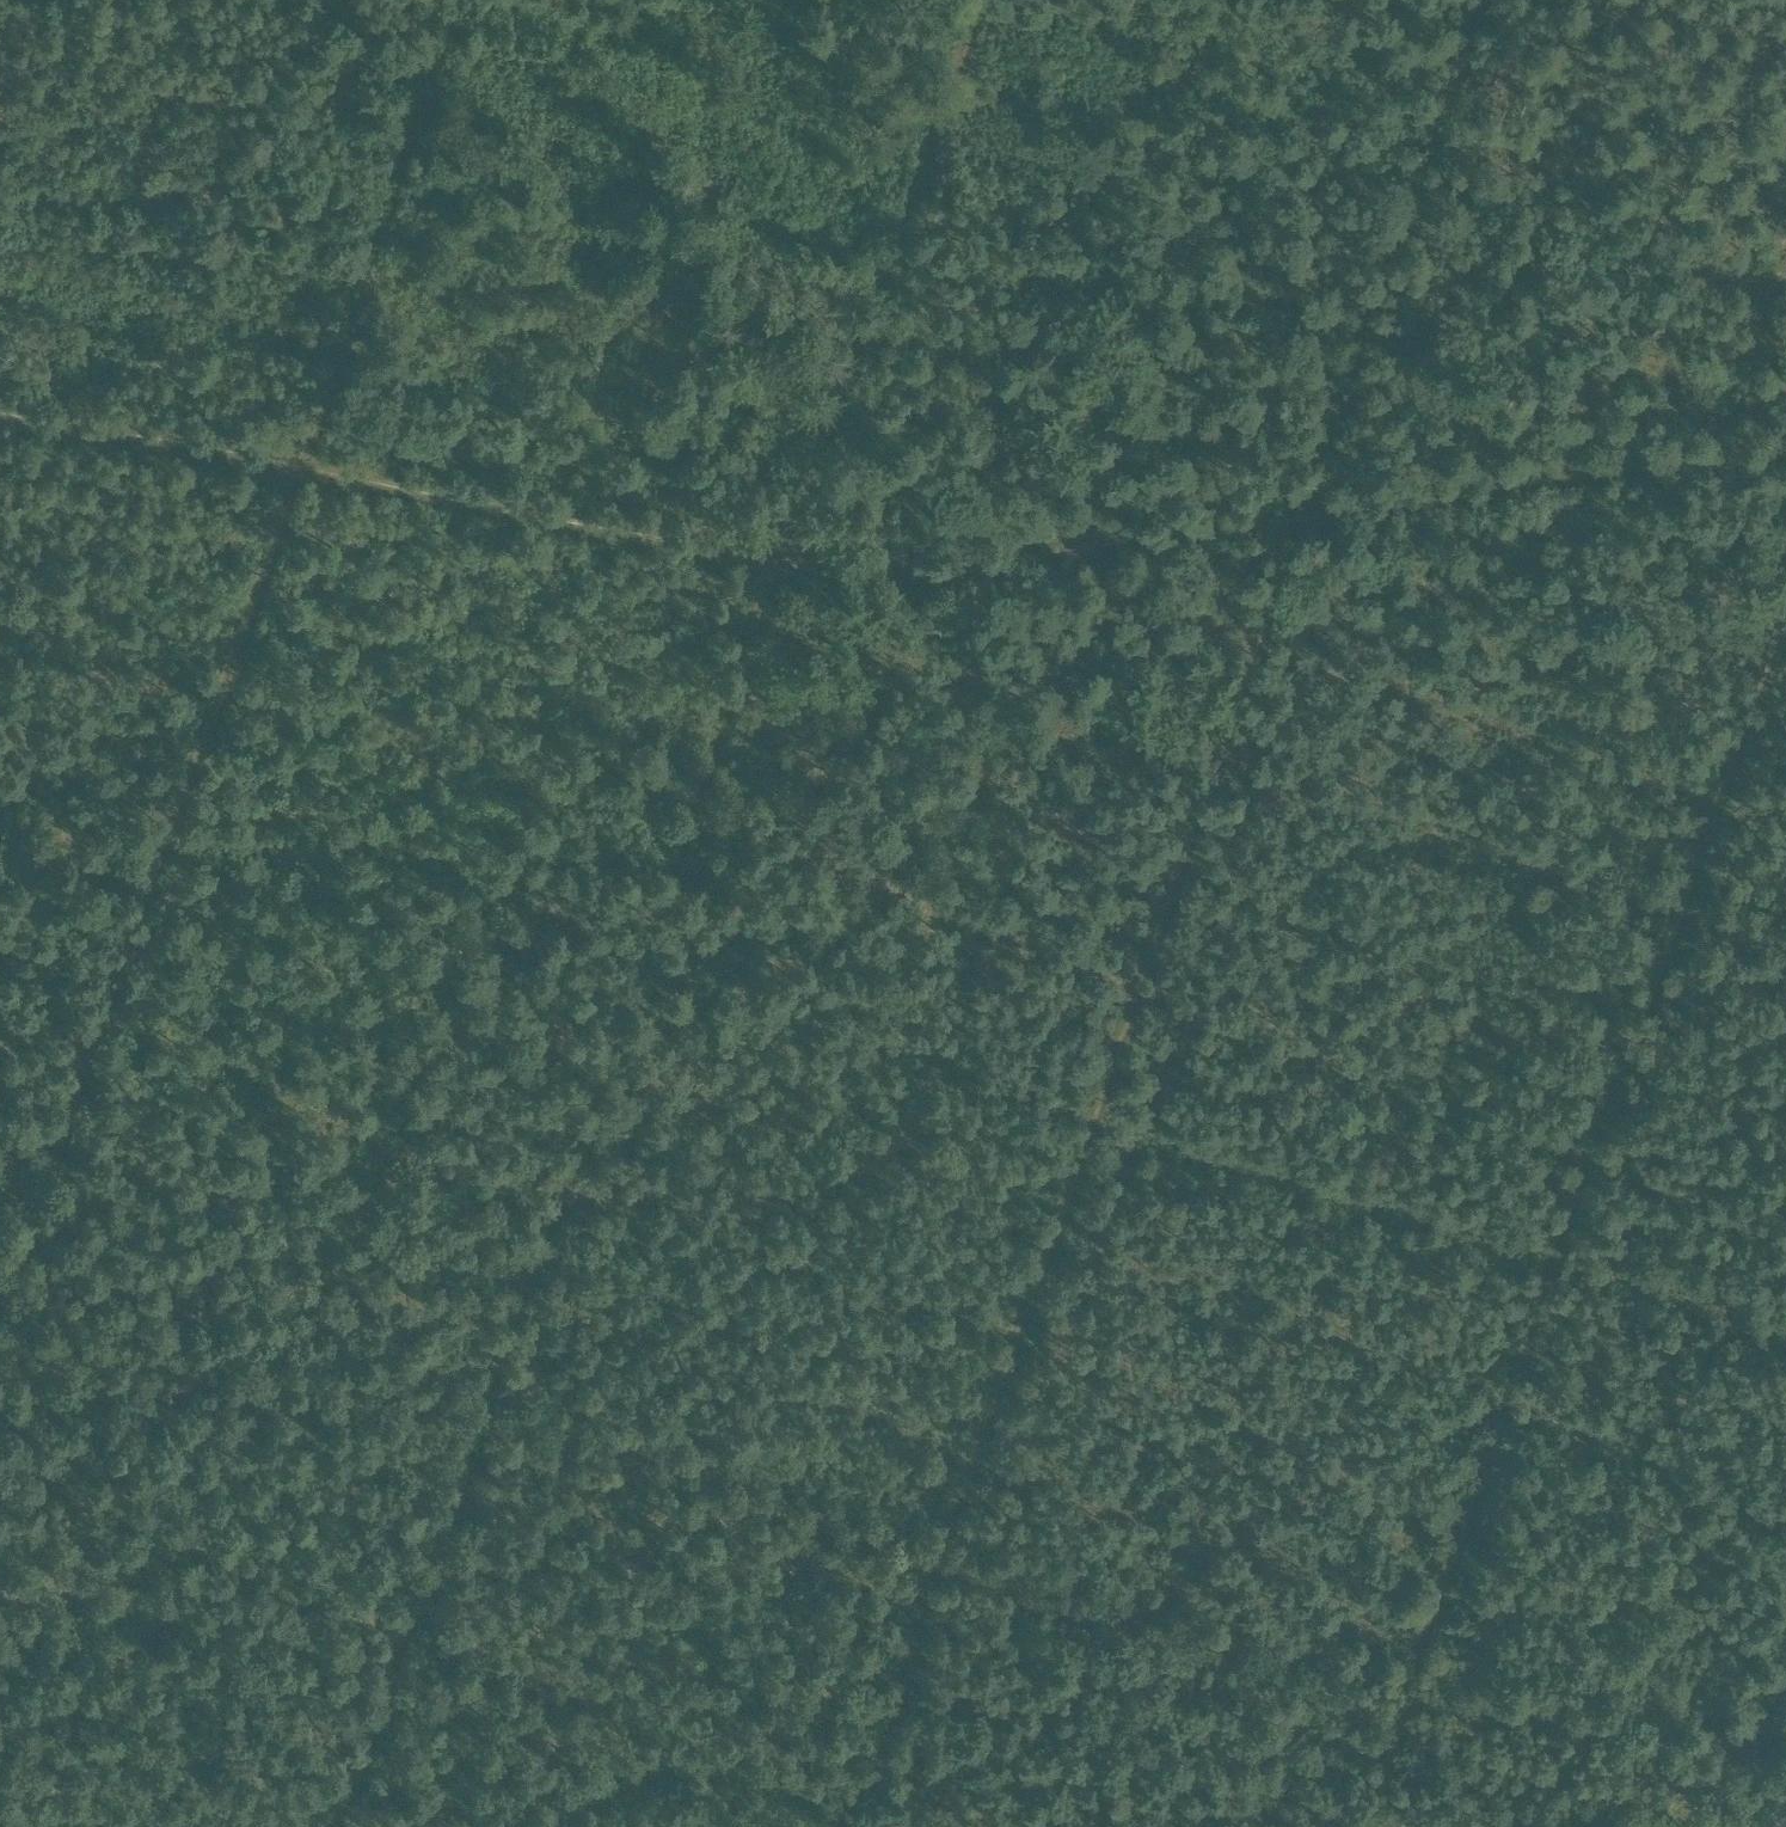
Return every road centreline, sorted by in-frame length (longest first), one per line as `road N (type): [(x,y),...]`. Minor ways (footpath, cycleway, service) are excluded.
road 1 (track): [(1481,0),(927,1572),(847,1826)]
road 2 (track): [(0,411),(776,563),(895,566),(1297,521),(1785,445)]
road 3 (track): [(976,0),(478,1420)]
road 4 (track): [(455,0),(254,596),(246,659),(199,741),(0,1291)]
road 5 (track): [(1362,1826),(1378,1804),(1518,1357),(1785,599)]
road 6 (track): [(17,1257),(929,1568)]

